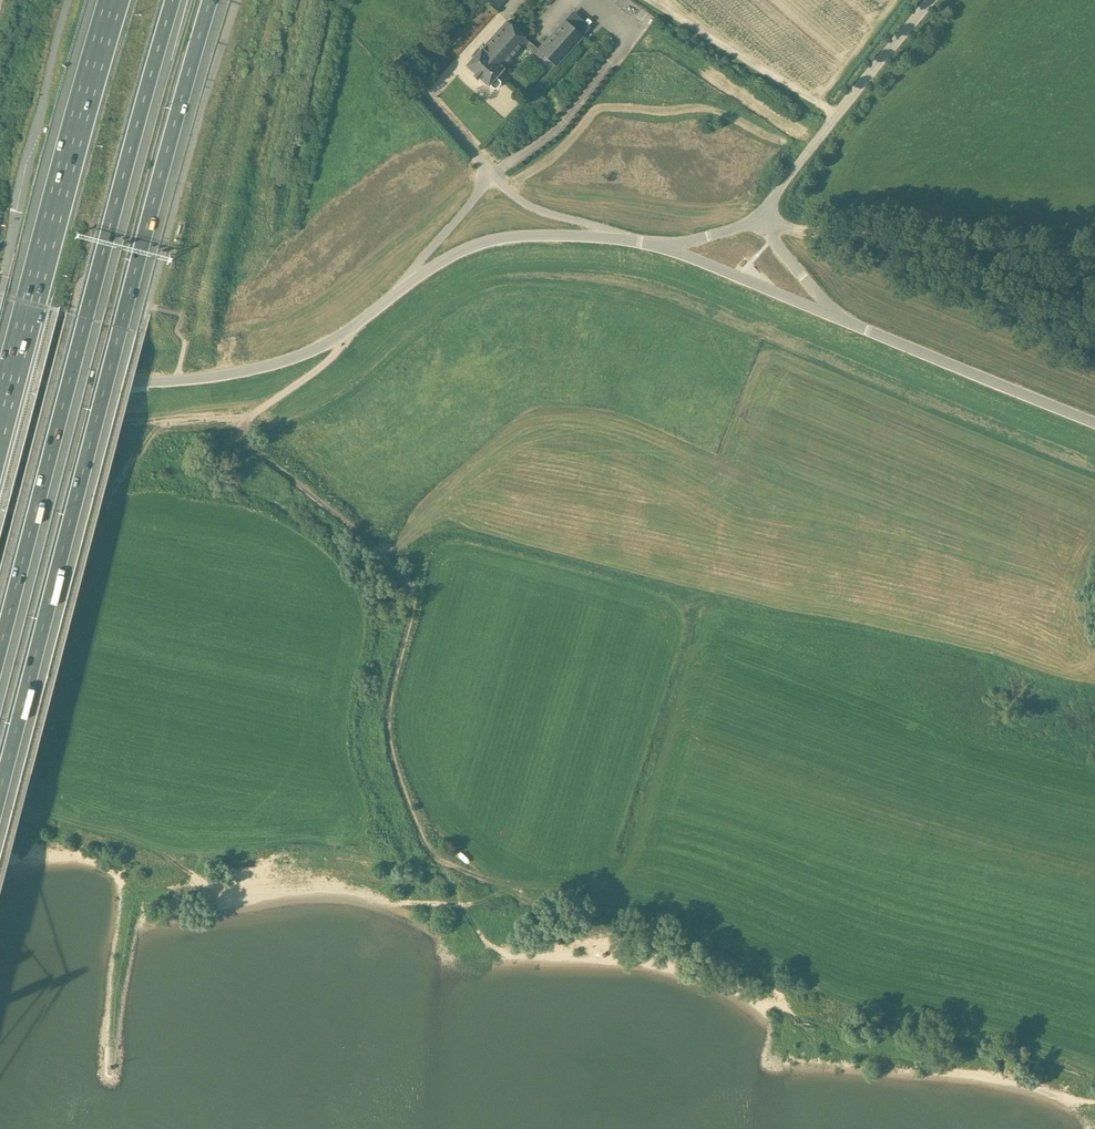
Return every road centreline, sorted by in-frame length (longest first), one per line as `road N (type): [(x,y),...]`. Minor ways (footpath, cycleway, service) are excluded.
road 1 (track): [(1094,1036),(754,949),(551,881),(461,871),(432,855),(384,734),(412,600),(407,584),(243,432),(352,329)]
road 2 (motorway): [(0,794),(211,0)]
road 3 (unclassified): [(662,247),(631,238),(480,246),(336,340),(265,368),(129,386),(0,378)]
road 4 (motorway): [(0,648),(173,0)]
road 5 (motorway): [(113,0),(0,417)]
road 6 (track): [(1094,257),(762,217)]
road 7 (unclassified): [(68,0),(0,284)]
road 8 (unclassified): [(762,217),(934,0)]
road 9 (unclassified): [(1094,423),(843,320)]
road 10 (unclassified): [(662,247),(843,320)]
road 11 (unclassified): [(843,320),(762,217)]

